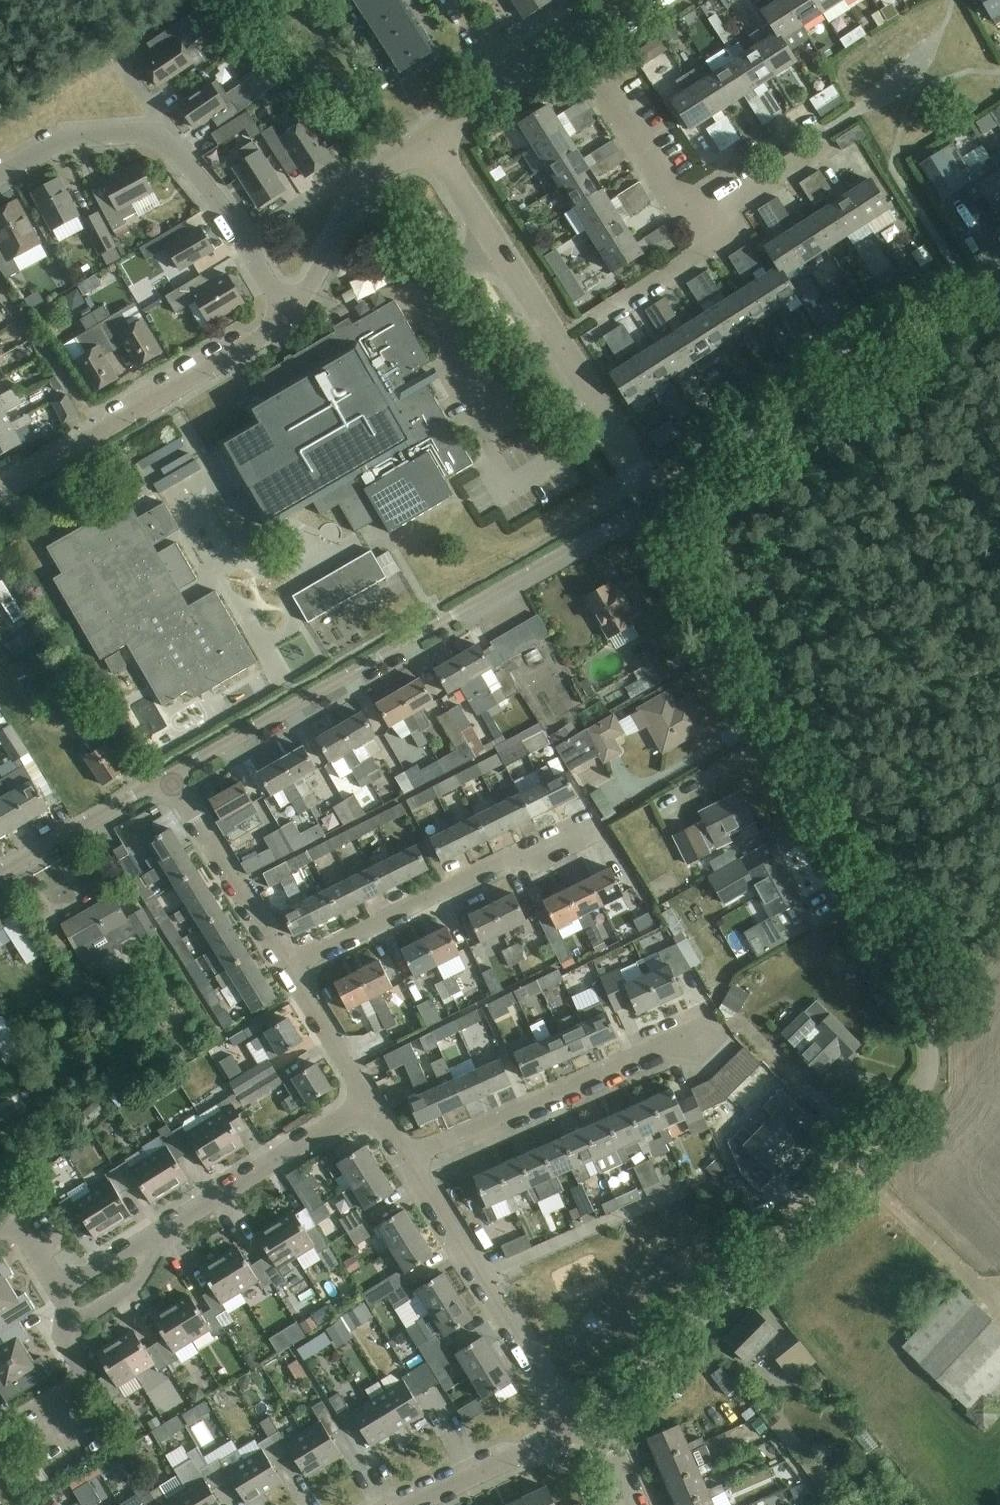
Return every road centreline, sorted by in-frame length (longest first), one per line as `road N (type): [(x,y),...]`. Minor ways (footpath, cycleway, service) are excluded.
road 1 (unclassified): [(597,1417),(924,1091),(931,1066),(925,1035),(640,514)]
road 2 (residential): [(170,781),(640,514)]
road 3 (residential): [(658,496),(433,147)]
road 4 (residential): [(290,317),(209,189),(159,137),(62,144),(0,178)]
road 5 (unclassified): [(677,484),(999,278)]
road 6 (residential): [(288,968),(593,820)]
road 7 (residential): [(0,486),(290,317)]
road 8 (residential): [(411,1170),(698,1038)]
road 9 (residential): [(572,1425),(411,1170)]
road 10 (residential): [(153,1237),(372,1109)]
road 11 (residential): [(290,317),(360,190),(388,163),(433,147)]
road 12 (residential): [(288,968),(170,781)]
road 13 (residential): [(584,43),(675,196),(709,216)]
road 14 (residential): [(0,879),(170,781)]
road 15 (residential): [(414,1504),(572,1425)]
road 16 (residential): [(60,1290),(72,1326),(133,1289),(153,1237)]
road 17 (residential): [(372,1109),(288,968)]
road 18 (residential): [(709,216),(713,244),(606,314)]
road 19 (residential): [(709,216),(814,152)]

